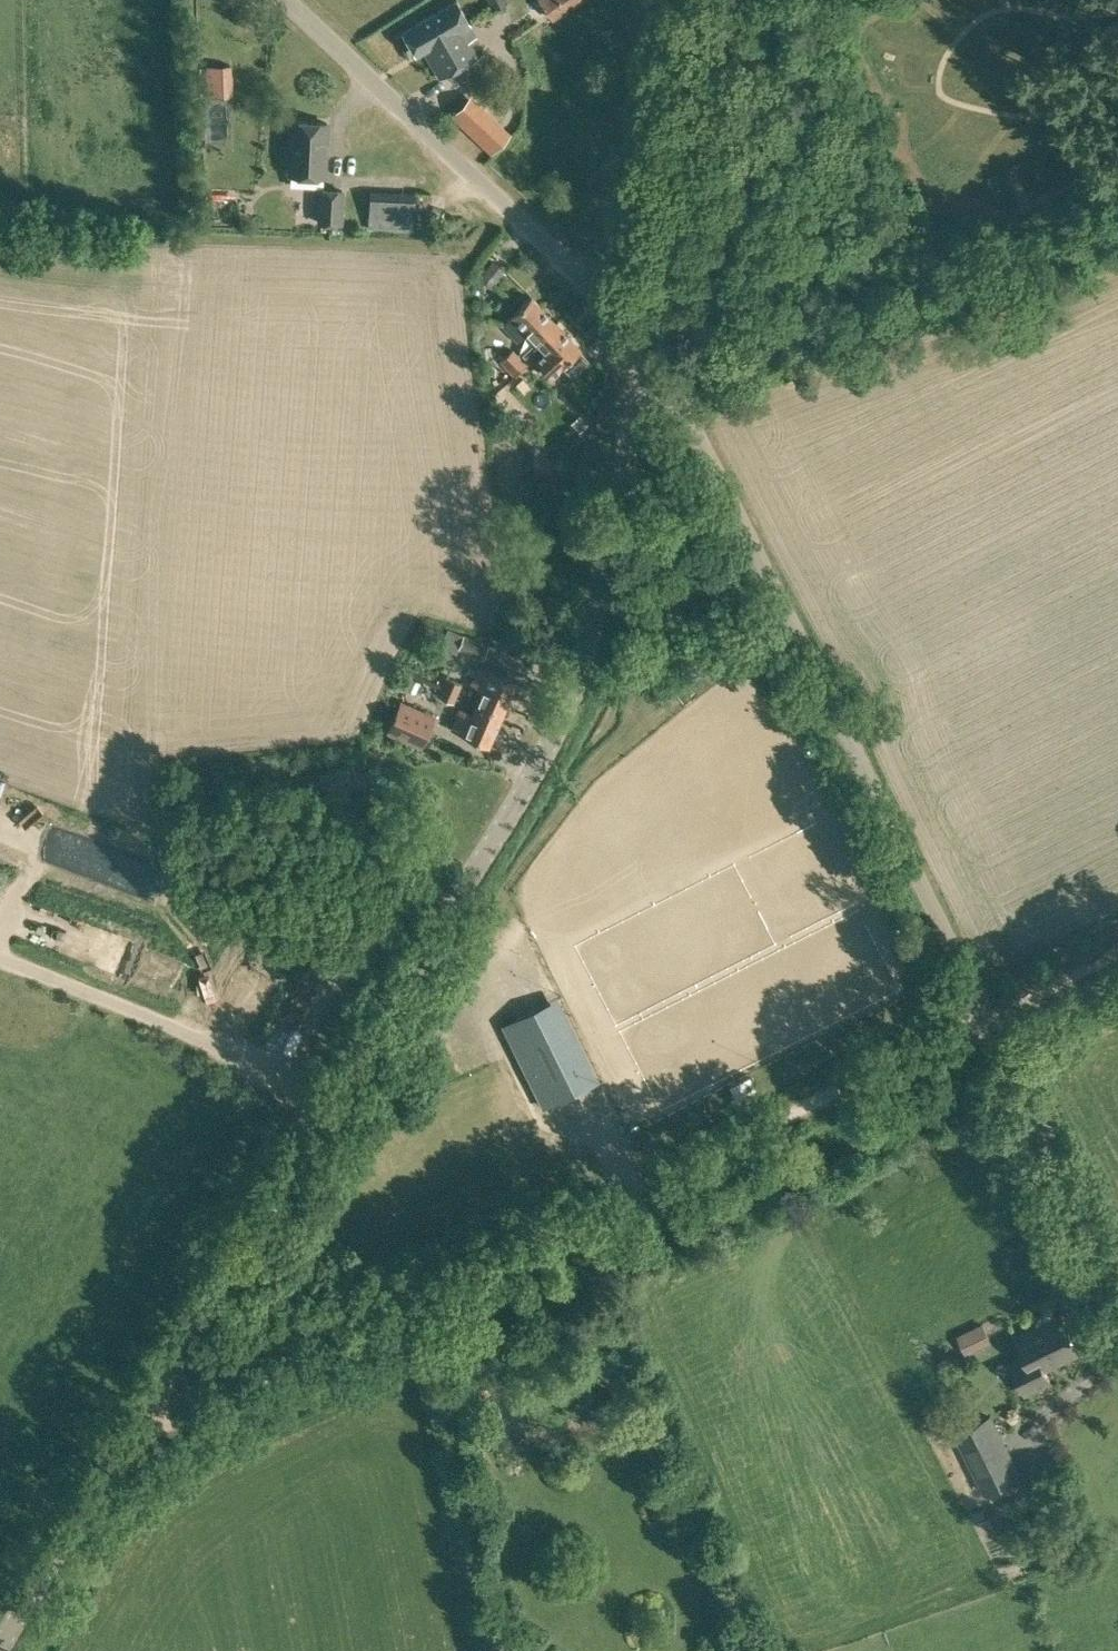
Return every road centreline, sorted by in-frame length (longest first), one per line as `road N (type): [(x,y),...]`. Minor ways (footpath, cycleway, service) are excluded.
road 1 (tertiary): [(1,1650),(494,837),(538,747),(605,538),(638,364)]
road 2 (track): [(115,1463),(1117,950)]
road 3 (unclassified): [(1117,1249),(1021,1051),(638,364)]
road 4 (unclassified): [(638,364),(592,300),(477,178),(285,0)]
road 5 (tertiary): [(638,364),(715,0)]

